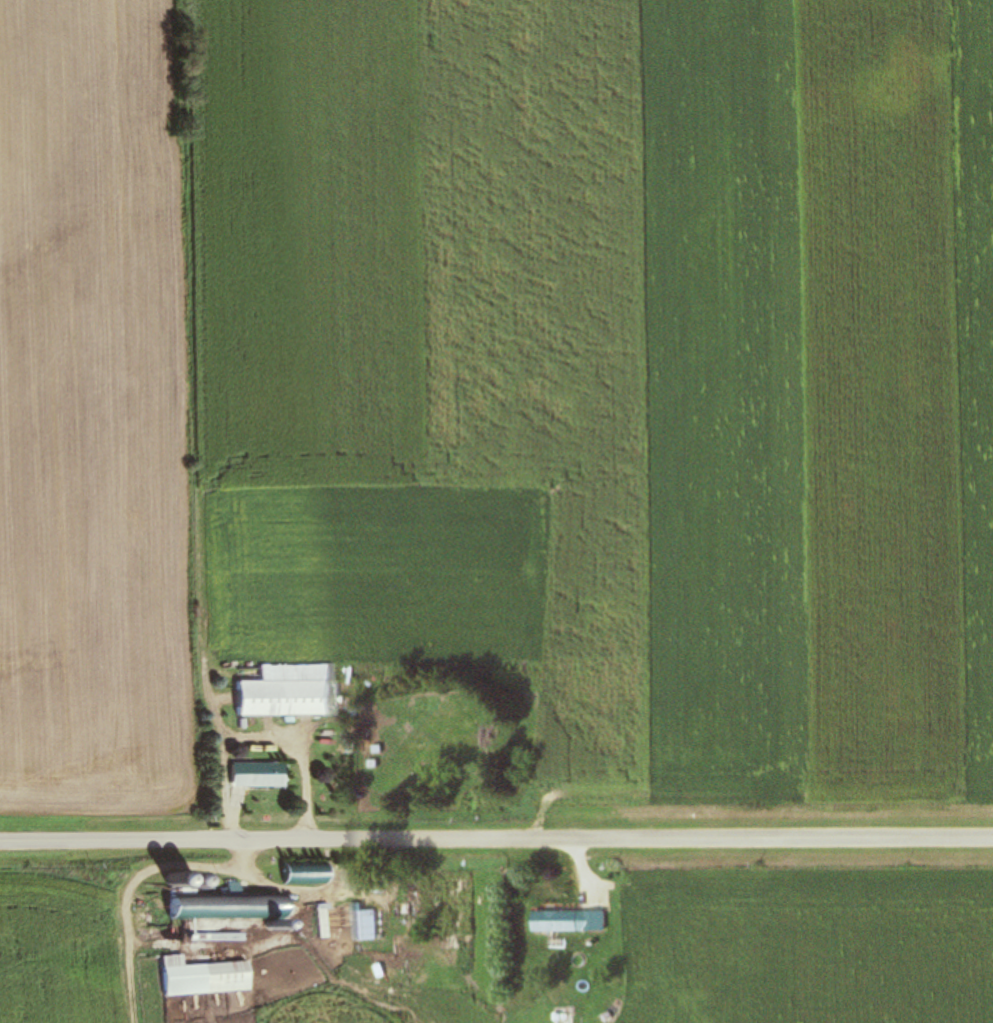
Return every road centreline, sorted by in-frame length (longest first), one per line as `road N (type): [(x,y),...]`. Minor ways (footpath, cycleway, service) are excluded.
road 1 (secondary): [(992,848),(0,849)]

